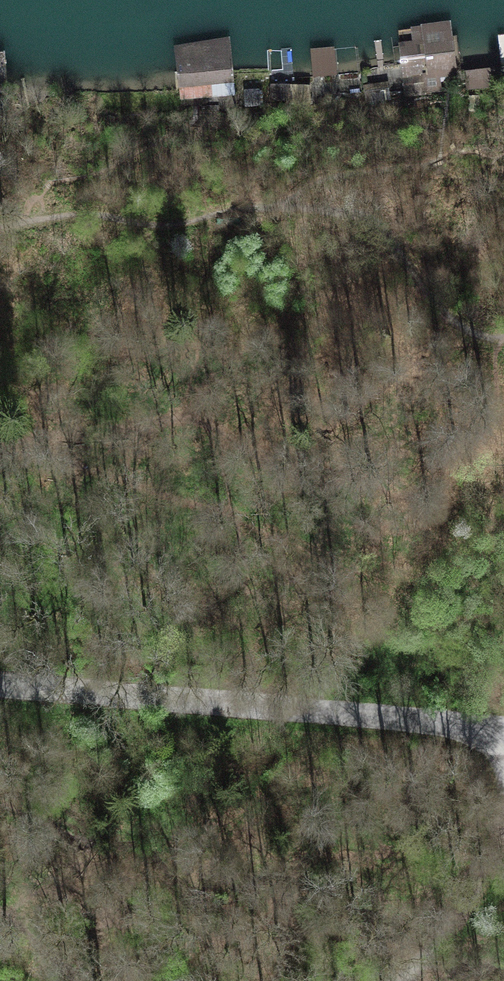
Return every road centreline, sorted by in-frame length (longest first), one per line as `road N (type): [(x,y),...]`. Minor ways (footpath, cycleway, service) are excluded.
road 1 (unclassified): [(0,685),(503,731)]
road 2 (track): [(402,980),(482,888),(503,797)]

